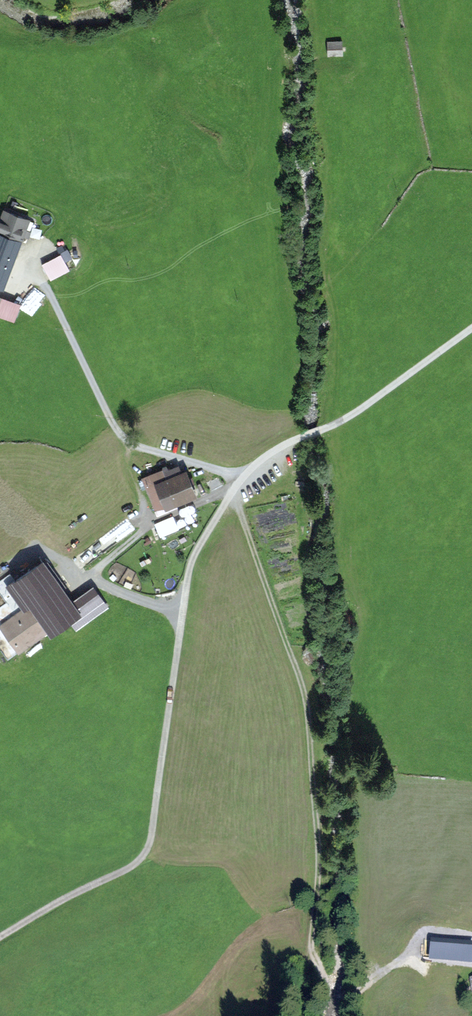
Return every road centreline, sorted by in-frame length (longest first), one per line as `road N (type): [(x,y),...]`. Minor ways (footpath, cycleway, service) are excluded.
road 1 (track): [(0,938),(138,863),(149,847),(188,574),(234,494)]
road 2 (track): [(315,921),(310,733),(234,494)]
road 3 (unclassified): [(234,494),(272,453),(354,414),(471,329)]
road 4 (track): [(73,589),(150,525),(234,494)]
road 5 (track): [(315,921),(320,978),(360,988),(414,951)]

